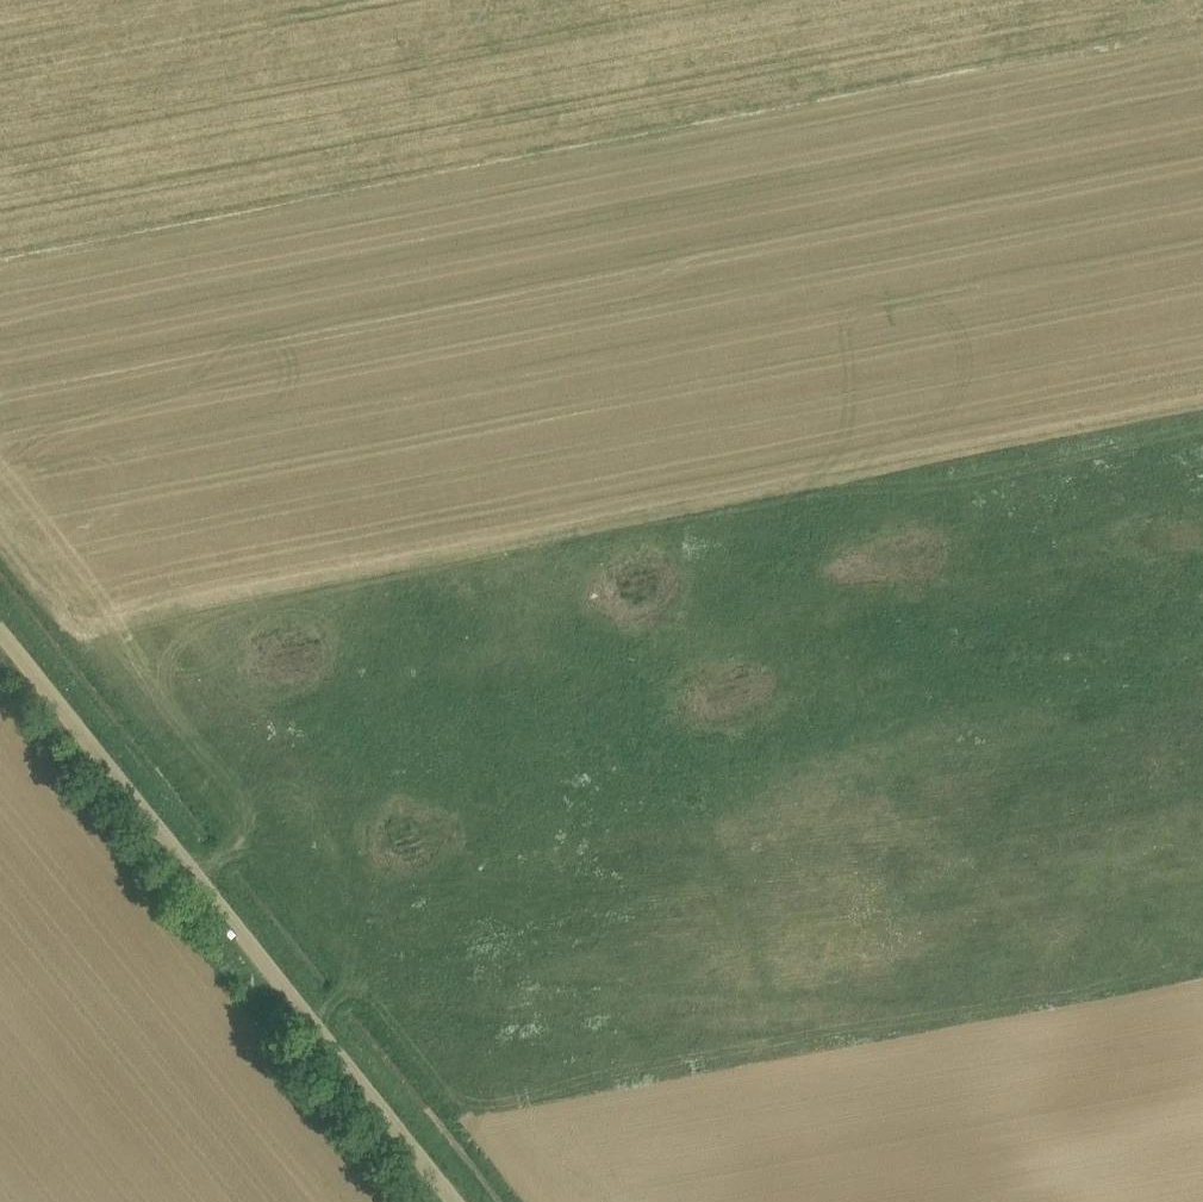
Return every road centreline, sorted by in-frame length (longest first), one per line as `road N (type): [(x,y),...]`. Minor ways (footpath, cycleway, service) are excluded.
road 1 (unclassified): [(450,1201),(0,633)]

